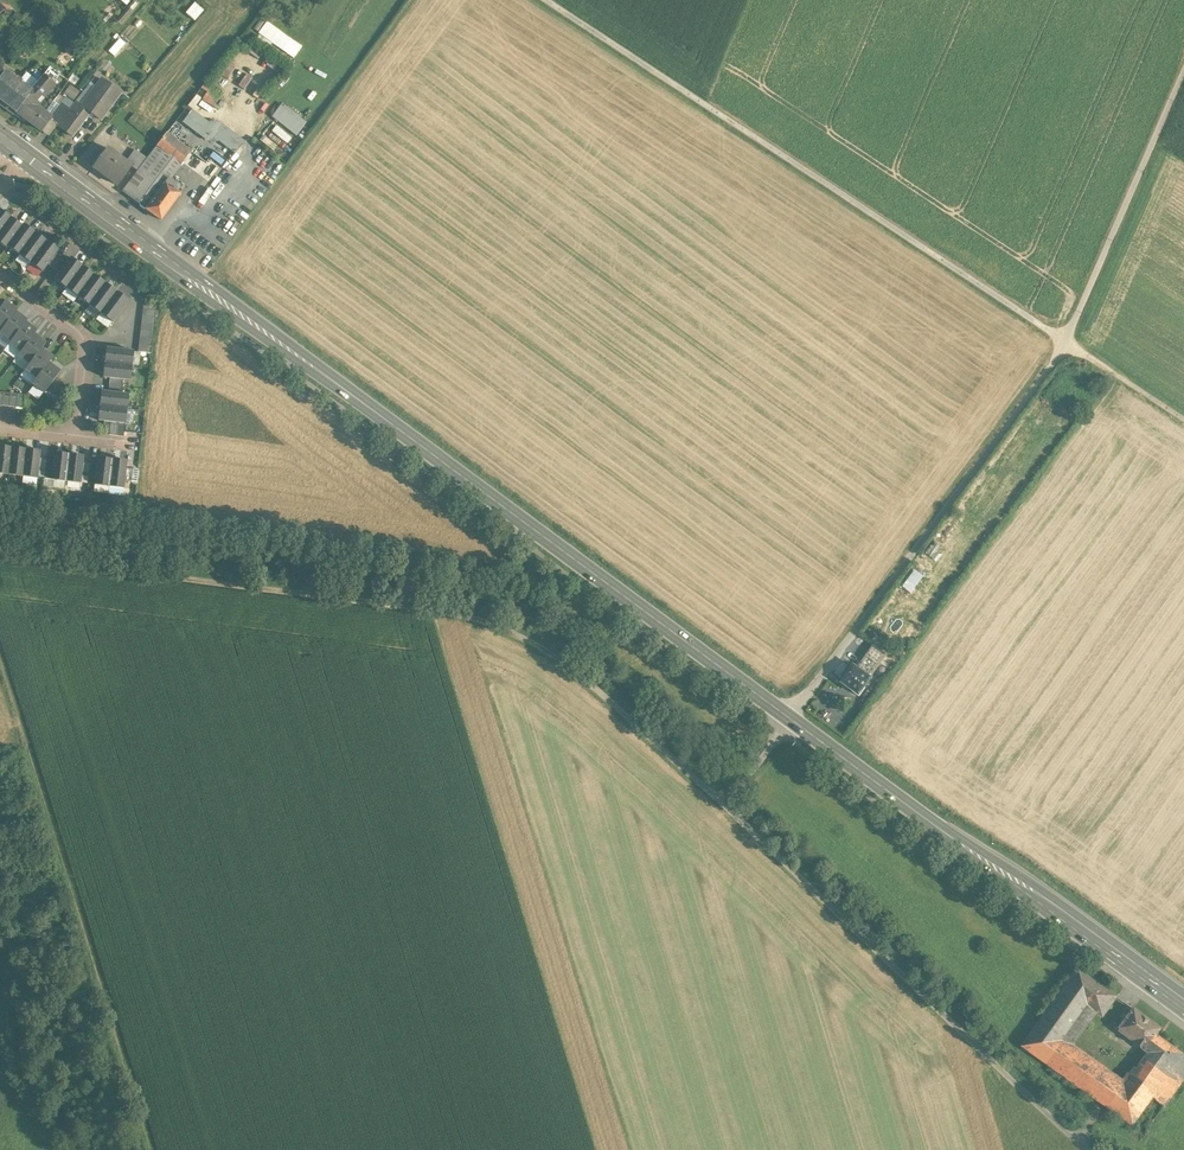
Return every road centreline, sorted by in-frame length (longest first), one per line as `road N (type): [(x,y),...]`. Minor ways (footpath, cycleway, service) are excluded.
road 1 (secondary): [(1183,1004),(19,154)]
road 2 (track): [(0,552),(476,618),(556,659),(725,807)]
road 3 (track): [(547,0),(1183,421)]
road 4 (track): [(860,624),(1067,342),(1183,70)]
road 5 (track): [(153,1149),(0,659)]
road 6 (track): [(1086,1149),(725,807)]

